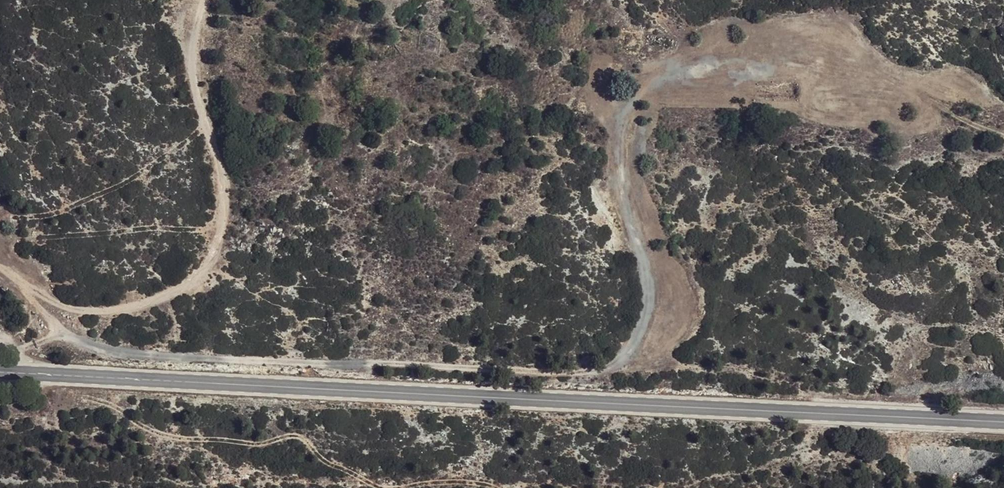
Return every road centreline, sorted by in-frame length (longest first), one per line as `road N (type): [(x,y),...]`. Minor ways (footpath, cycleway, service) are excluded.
road 1 (track): [(1003,136),(908,88),(830,67),(713,61),(671,75),(644,101),(631,141),(631,189),(654,278),(646,315),(611,366),(232,360),(69,334)]
road 2 (primary): [(1003,424),(0,372)]
road 3 (track): [(0,262),(84,306),(128,305),(175,287),(209,255),(222,219),(223,160),(193,57),(212,0)]
road 4 (track): [(53,375),(81,399),(113,407),(155,436),(258,450),(298,436),(386,487)]

